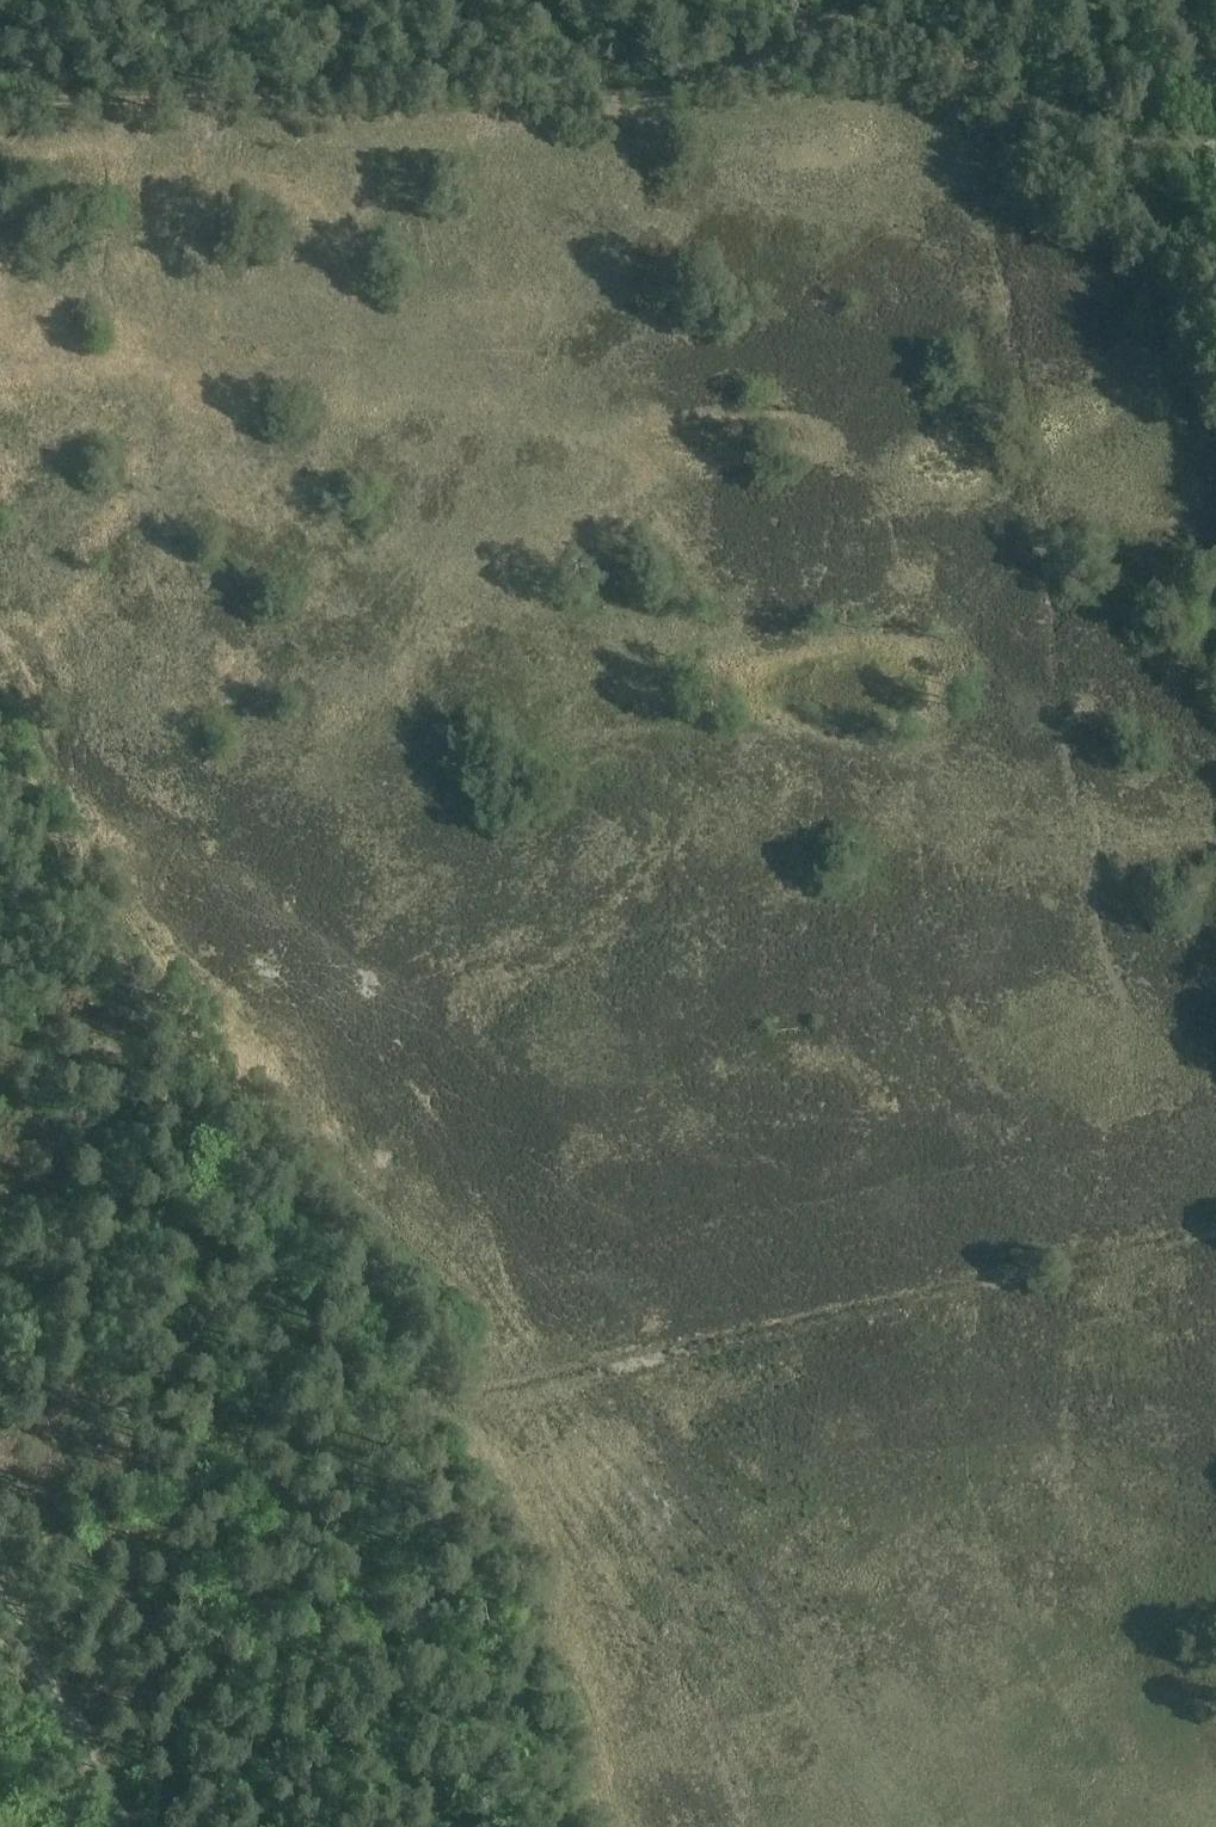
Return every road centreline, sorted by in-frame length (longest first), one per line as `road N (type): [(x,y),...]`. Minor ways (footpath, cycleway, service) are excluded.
road 1 (track): [(0,1604),(121,1826)]
road 2 (track): [(1215,122),(1183,0)]

